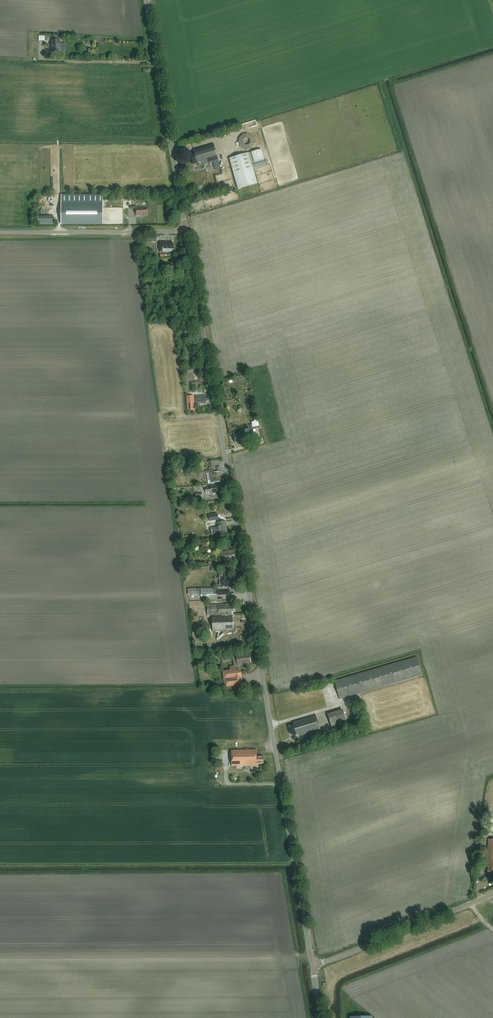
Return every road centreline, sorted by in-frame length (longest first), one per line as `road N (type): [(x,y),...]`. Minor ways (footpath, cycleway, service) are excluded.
road 1 (residential): [(312,962),(186,231)]
road 2 (residential): [(186,231),(146,0)]
road 3 (residential): [(312,962),(492,891)]
road 4 (unclassified): [(186,231),(0,232)]

